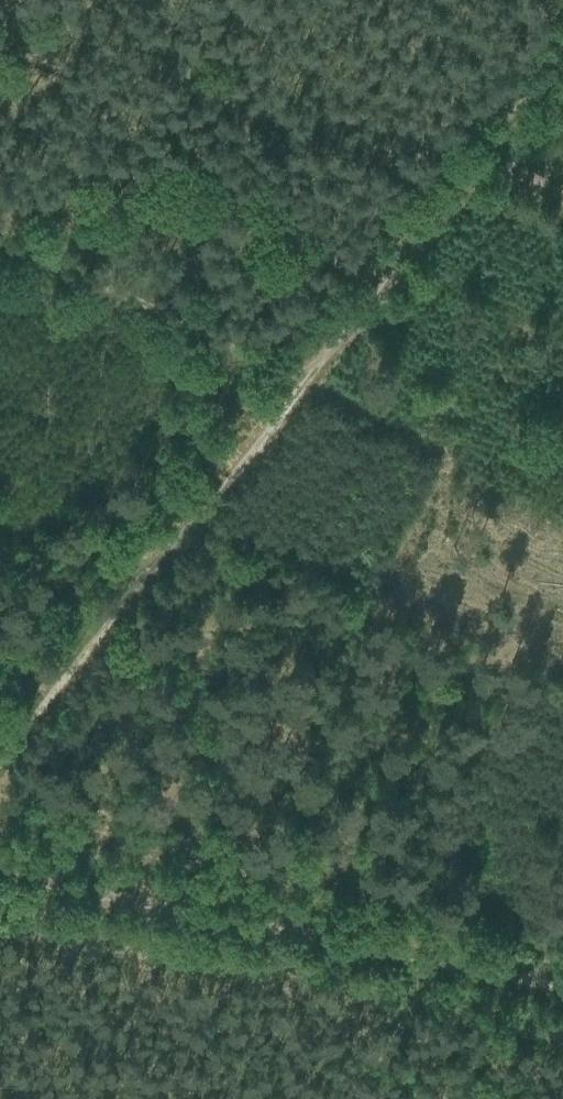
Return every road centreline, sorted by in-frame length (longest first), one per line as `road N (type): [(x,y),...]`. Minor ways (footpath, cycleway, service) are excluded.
road 1 (track): [(487,141),(0,760)]
road 2 (track): [(0,862),(562,973)]
road 3 (track): [(562,176),(487,141),(562,42)]

